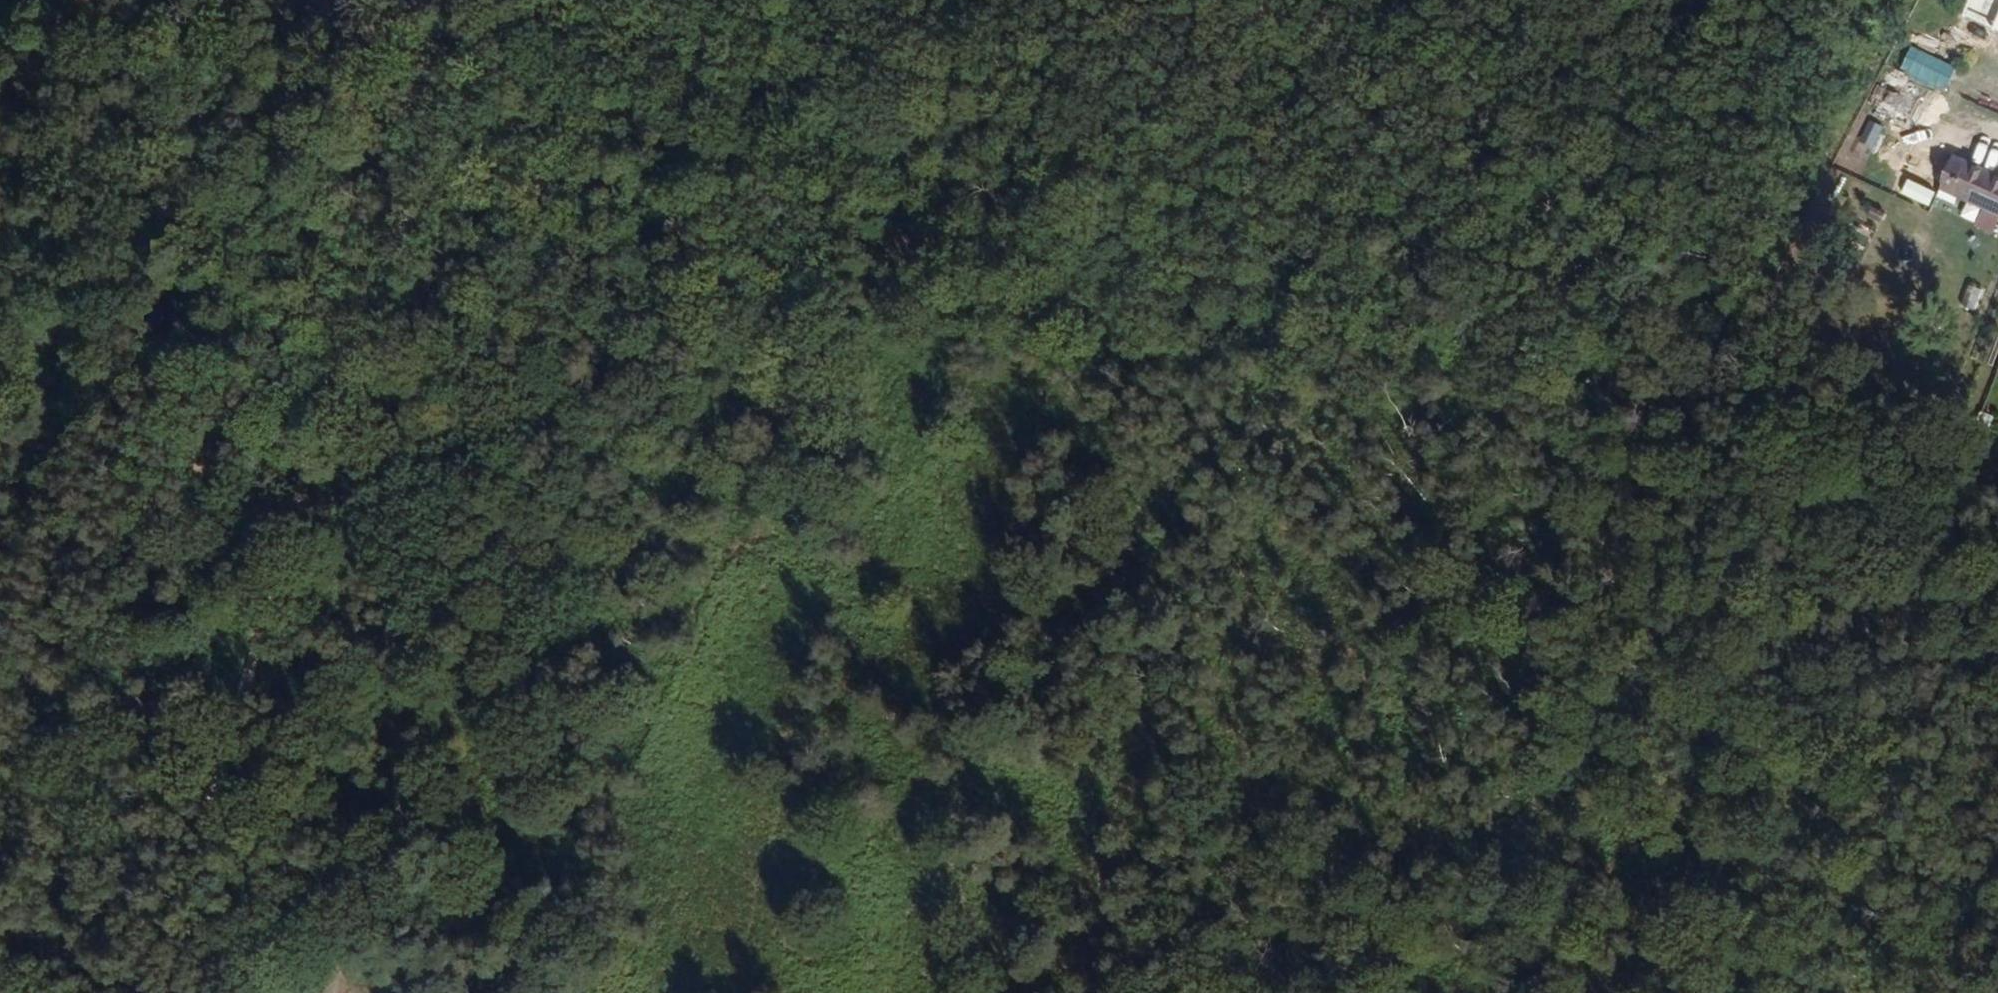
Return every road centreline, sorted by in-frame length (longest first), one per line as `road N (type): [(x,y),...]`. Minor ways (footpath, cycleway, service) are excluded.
road 1 (track): [(435,0),(156,992)]

